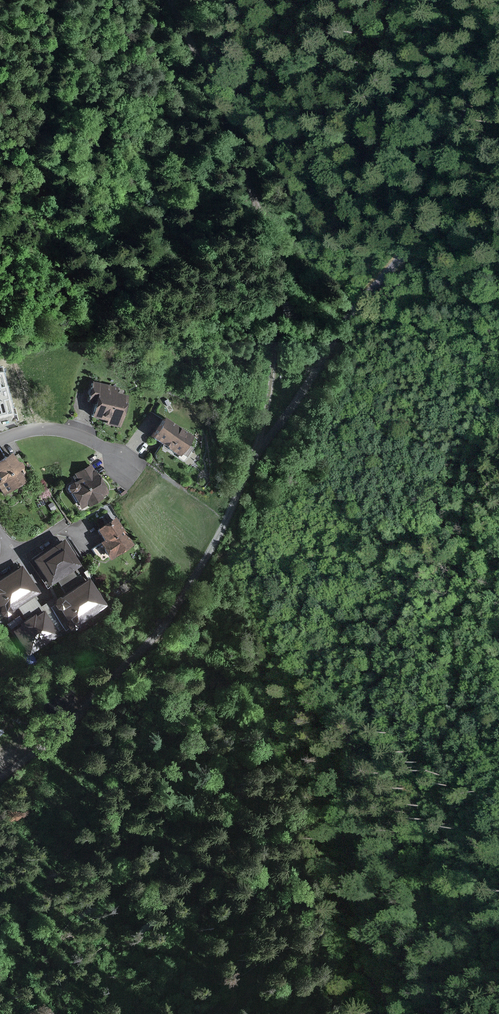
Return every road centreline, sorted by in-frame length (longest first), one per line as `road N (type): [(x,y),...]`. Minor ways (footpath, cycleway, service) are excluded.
road 1 (track): [(498,14),(360,315),(258,462),(185,616),(110,695),(0,785)]
road 2 (track): [(258,462),(273,378),(274,304),(262,221),(236,125),(172,0)]
road 3 (residential): [(0,440),(45,426),(79,433),(141,472)]

